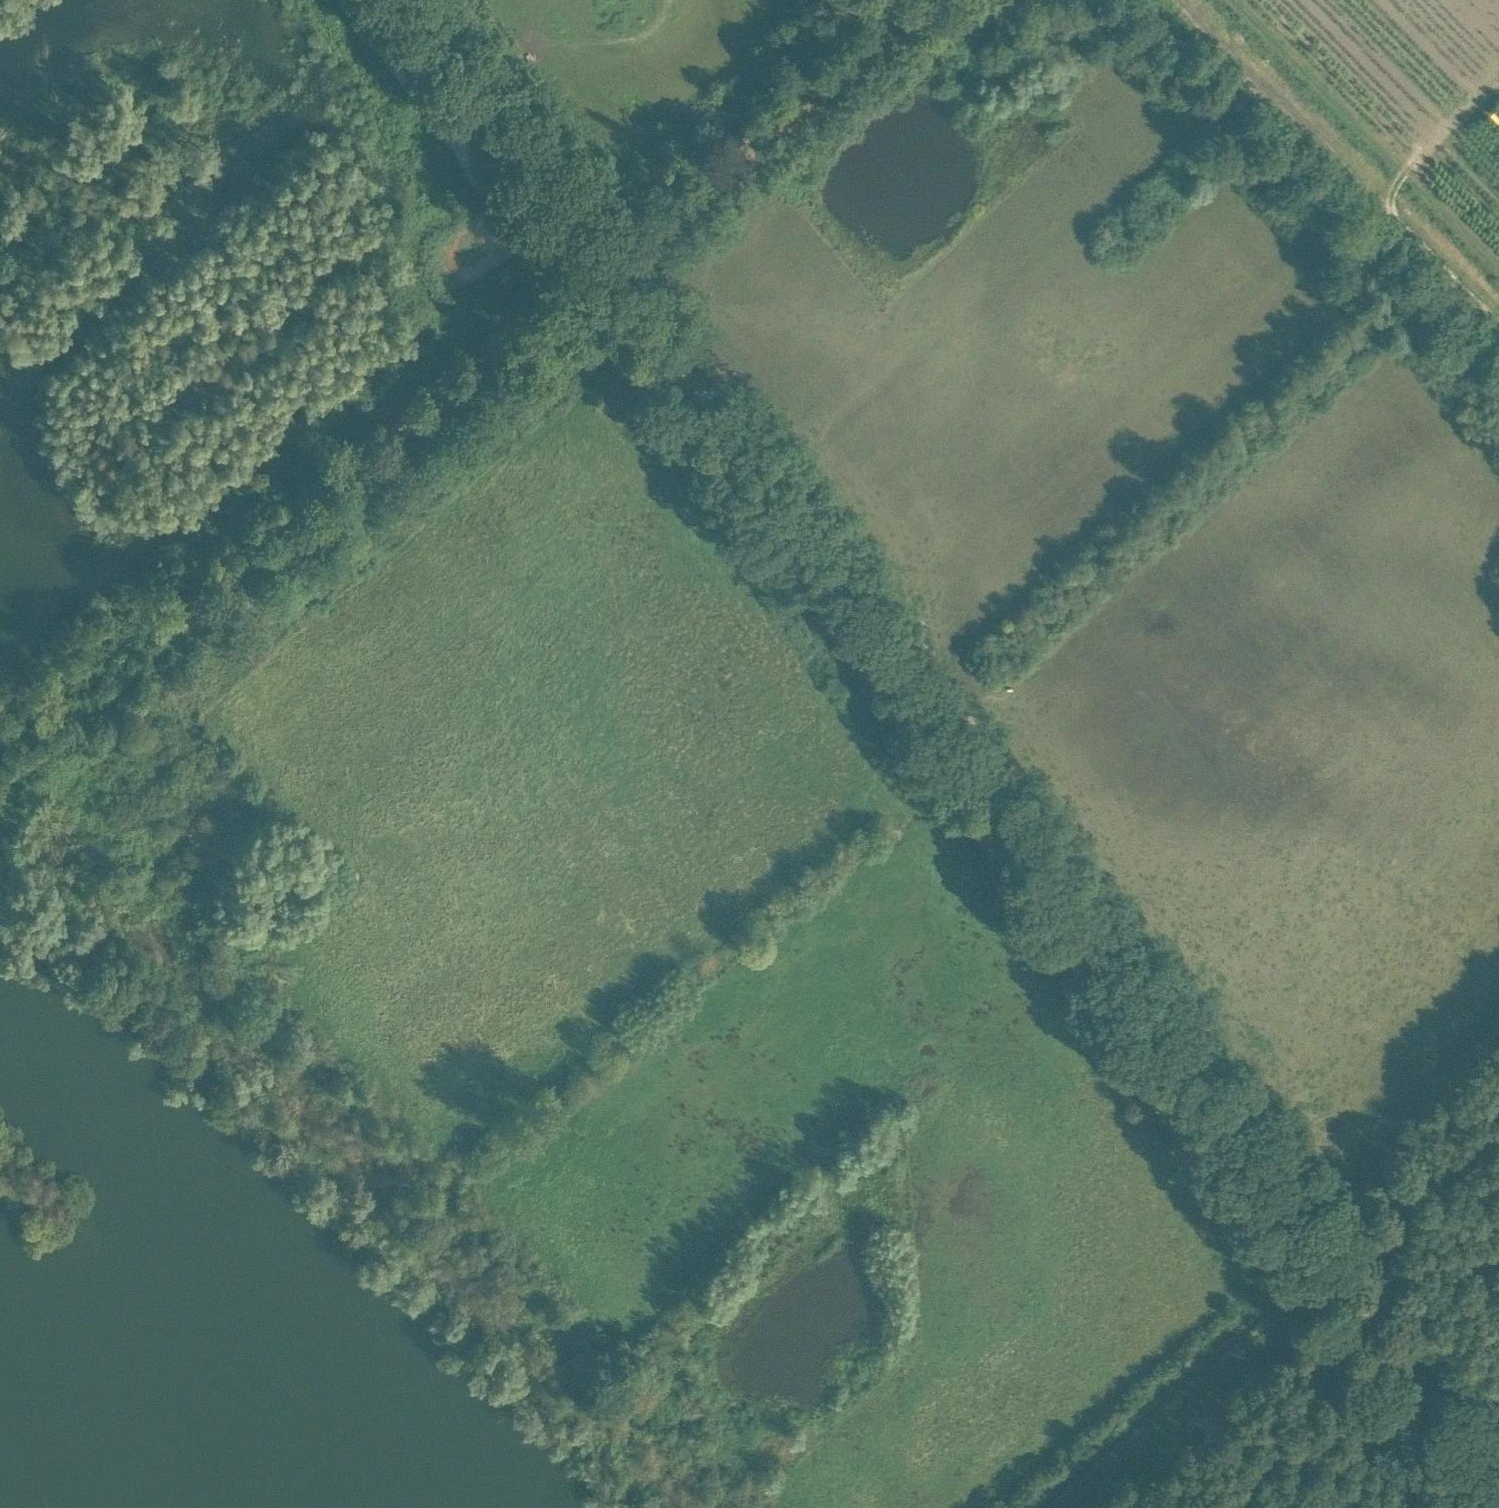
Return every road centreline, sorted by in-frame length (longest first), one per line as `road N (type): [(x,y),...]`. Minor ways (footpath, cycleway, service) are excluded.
road 1 (unclassified): [(1498,1491),(420,0)]

